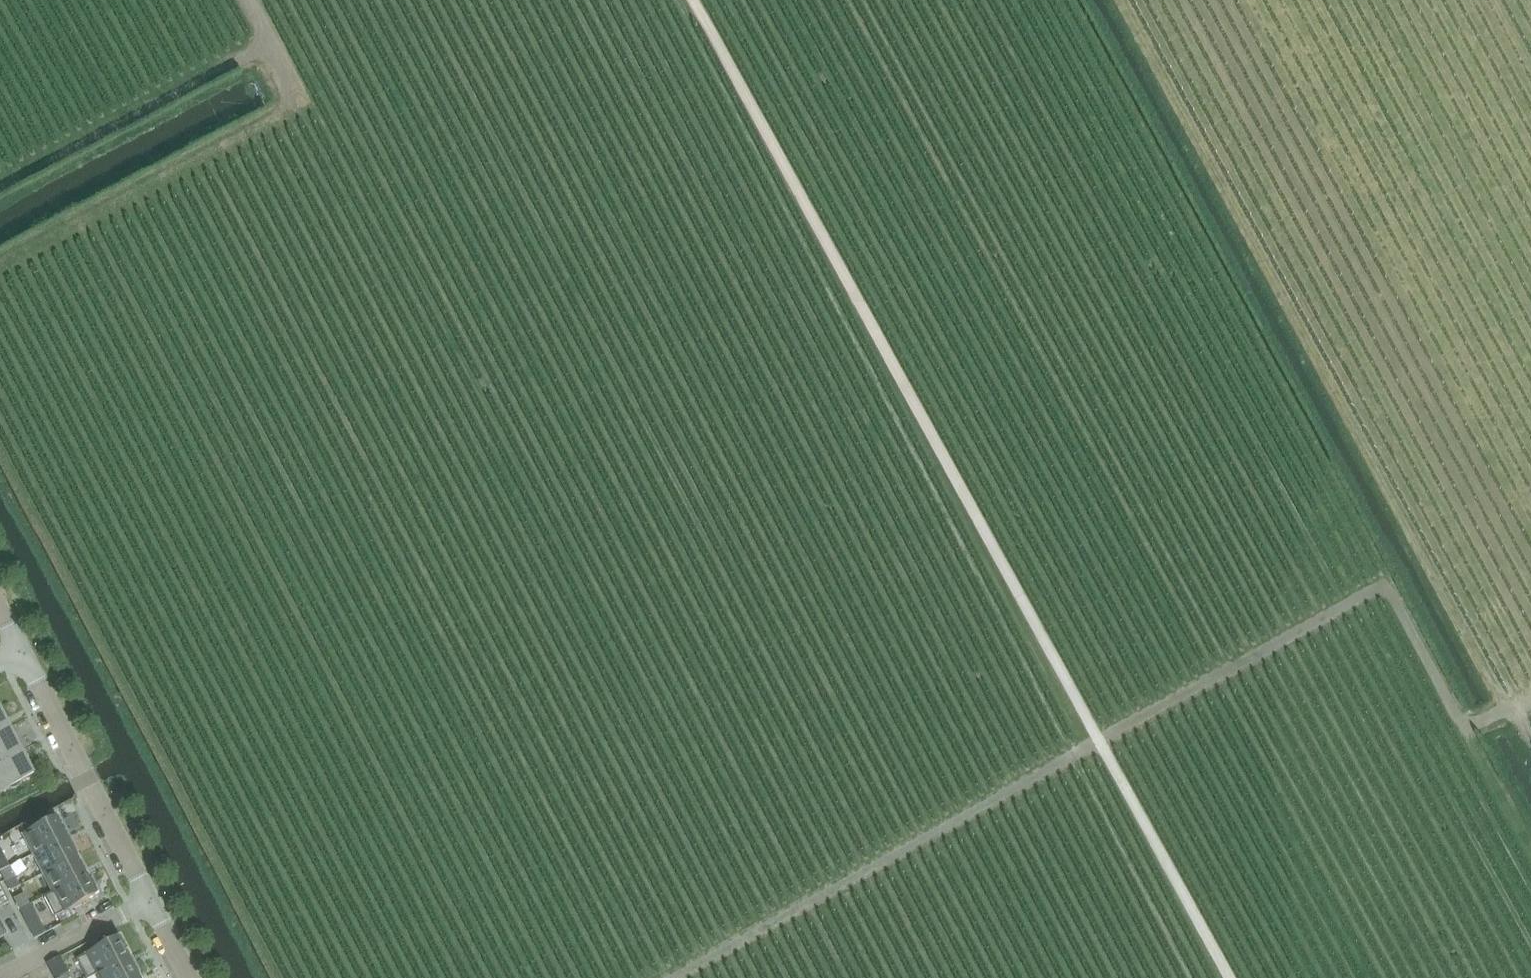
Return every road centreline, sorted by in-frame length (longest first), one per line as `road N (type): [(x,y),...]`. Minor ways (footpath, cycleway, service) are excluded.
road 1 (track): [(687,0),(1227,977)]
road 2 (residential): [(18,652),(147,903)]
road 3 (residential): [(147,903),(0,977)]

